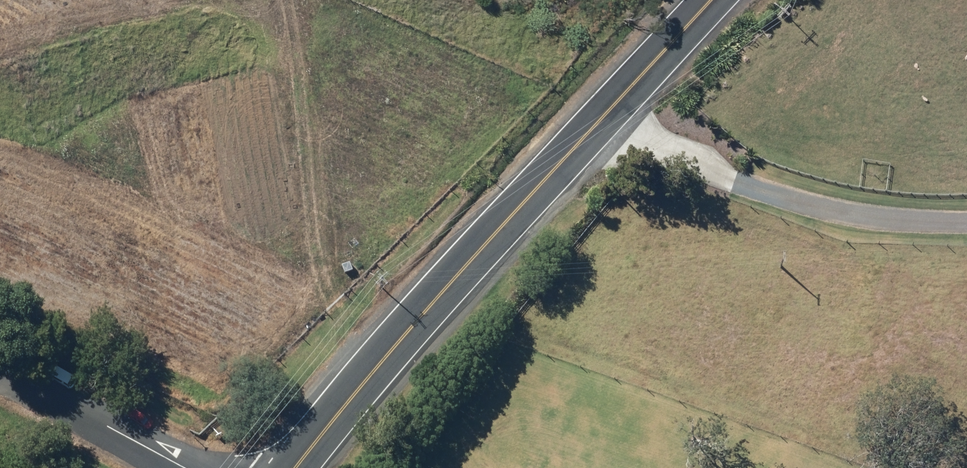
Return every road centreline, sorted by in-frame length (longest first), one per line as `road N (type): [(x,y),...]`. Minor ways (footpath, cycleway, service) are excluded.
road 1 (tertiary): [(607,116),(299,467)]
road 2 (residential): [(607,116),(752,188),(892,219),(966,216)]
road 3 (residential): [(0,373),(181,467)]
road 4 (tertiary): [(711,0),(607,116)]

